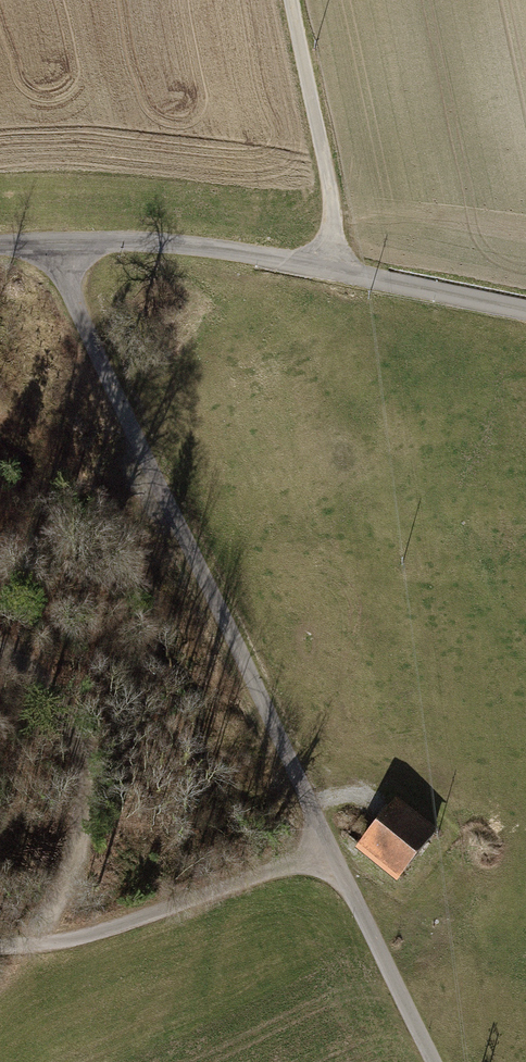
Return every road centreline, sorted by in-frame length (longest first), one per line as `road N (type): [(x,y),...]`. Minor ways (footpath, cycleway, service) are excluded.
road 1 (track): [(87,239),(328,851),(429,1061)]
road 2 (track): [(525,314),(335,272),(87,239),(0,248)]
road 3 (track): [(43,943),(90,818),(82,748),(52,692),(0,653)]
road 4 (track): [(43,943),(328,851)]
road 5 (track): [(335,272),(331,196),(289,0)]

